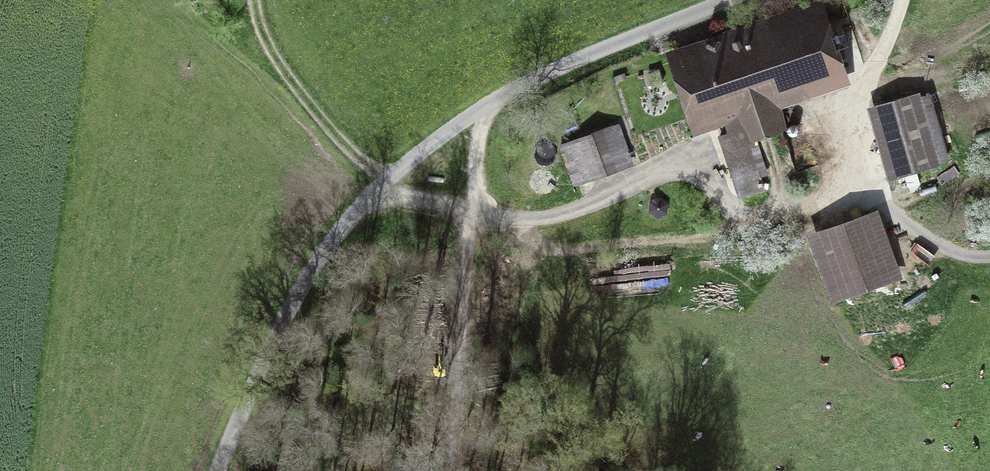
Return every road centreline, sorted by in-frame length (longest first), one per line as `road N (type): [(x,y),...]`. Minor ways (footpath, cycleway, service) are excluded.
road 1 (unclassified): [(213,470),(272,339),(329,242),(387,181),(494,104)]
road 2 (track): [(475,212),(447,470)]
road 3 (track): [(387,181),(358,163),(293,87),(253,0)]
road 4 (unclassified): [(740,0),(581,60)]

